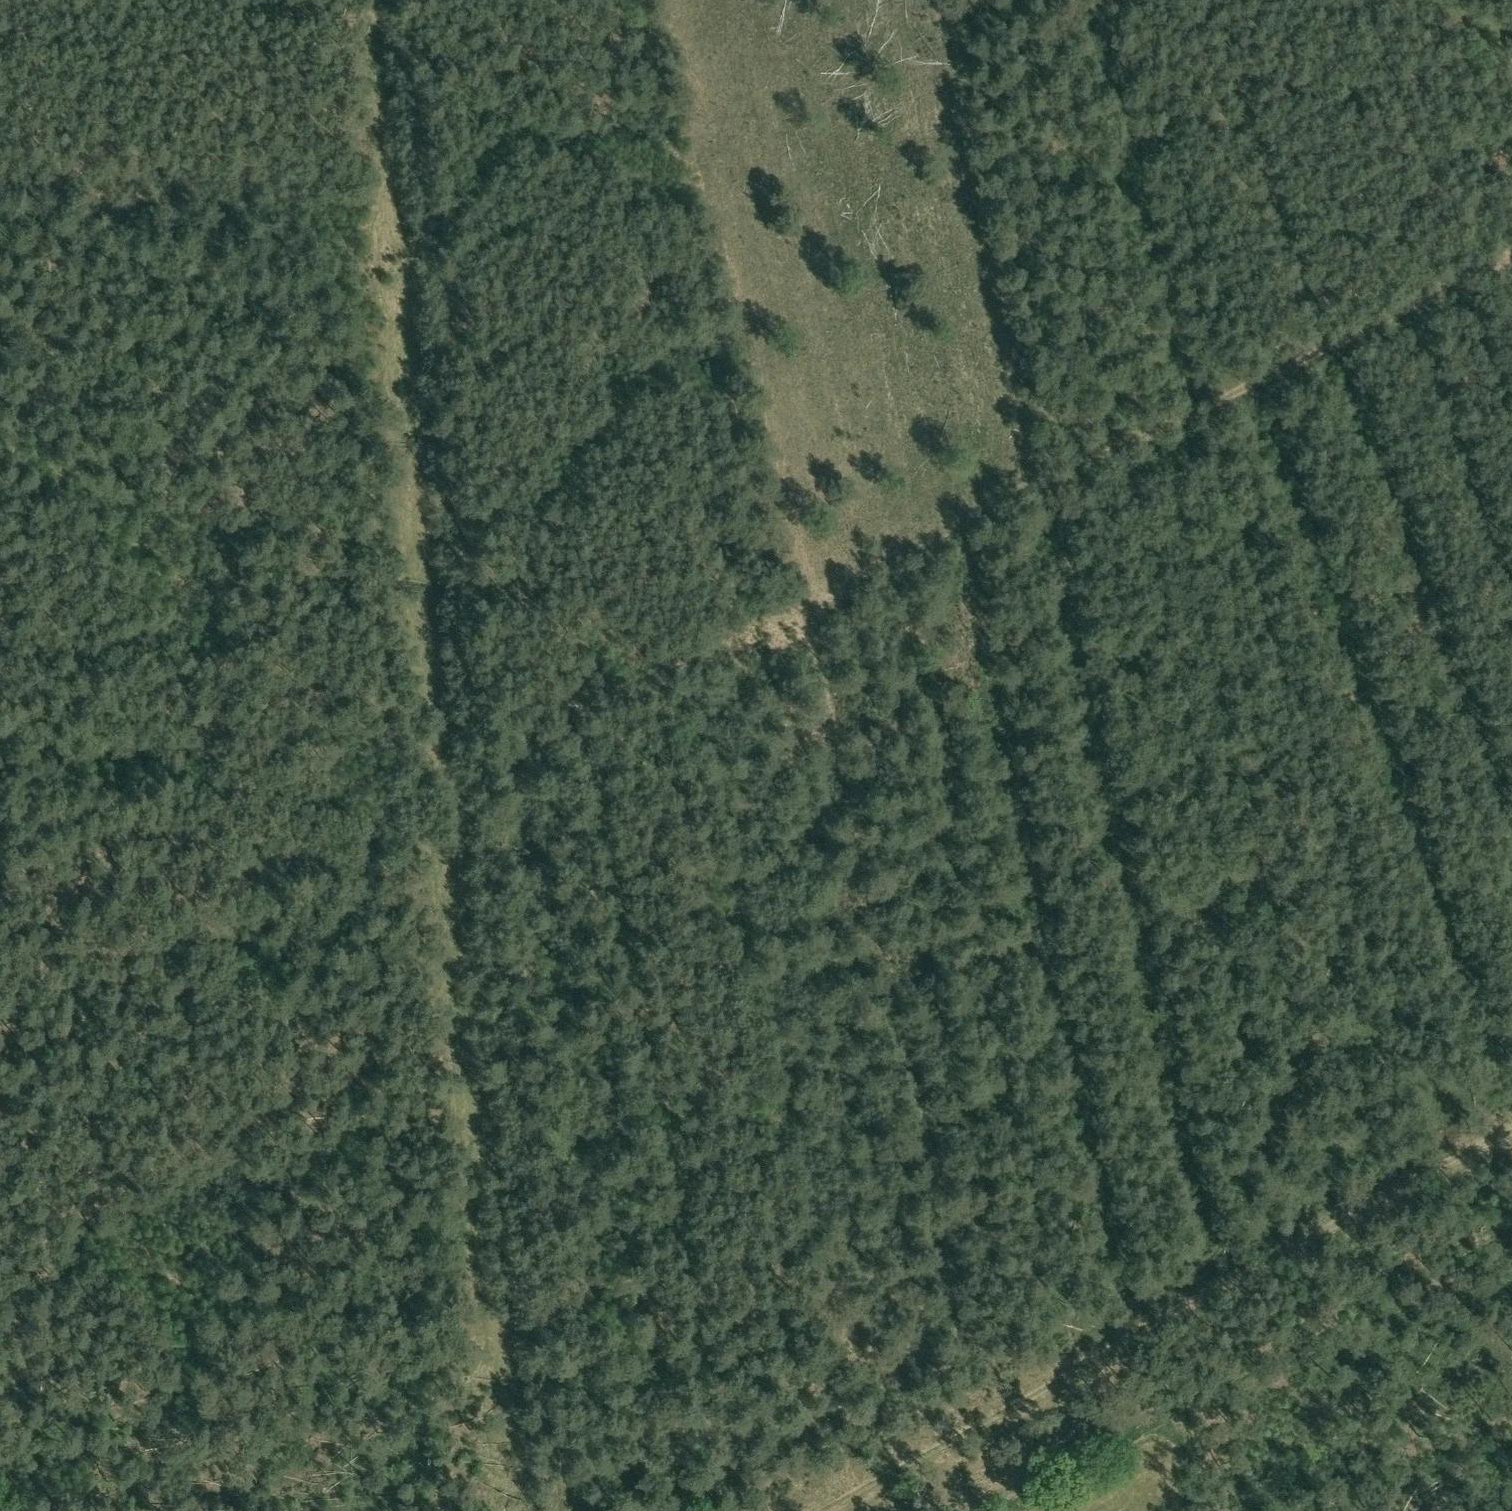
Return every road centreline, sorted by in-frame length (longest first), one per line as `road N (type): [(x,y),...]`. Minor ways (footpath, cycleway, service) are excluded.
road 1 (track): [(849,1510),(1511,1136)]

